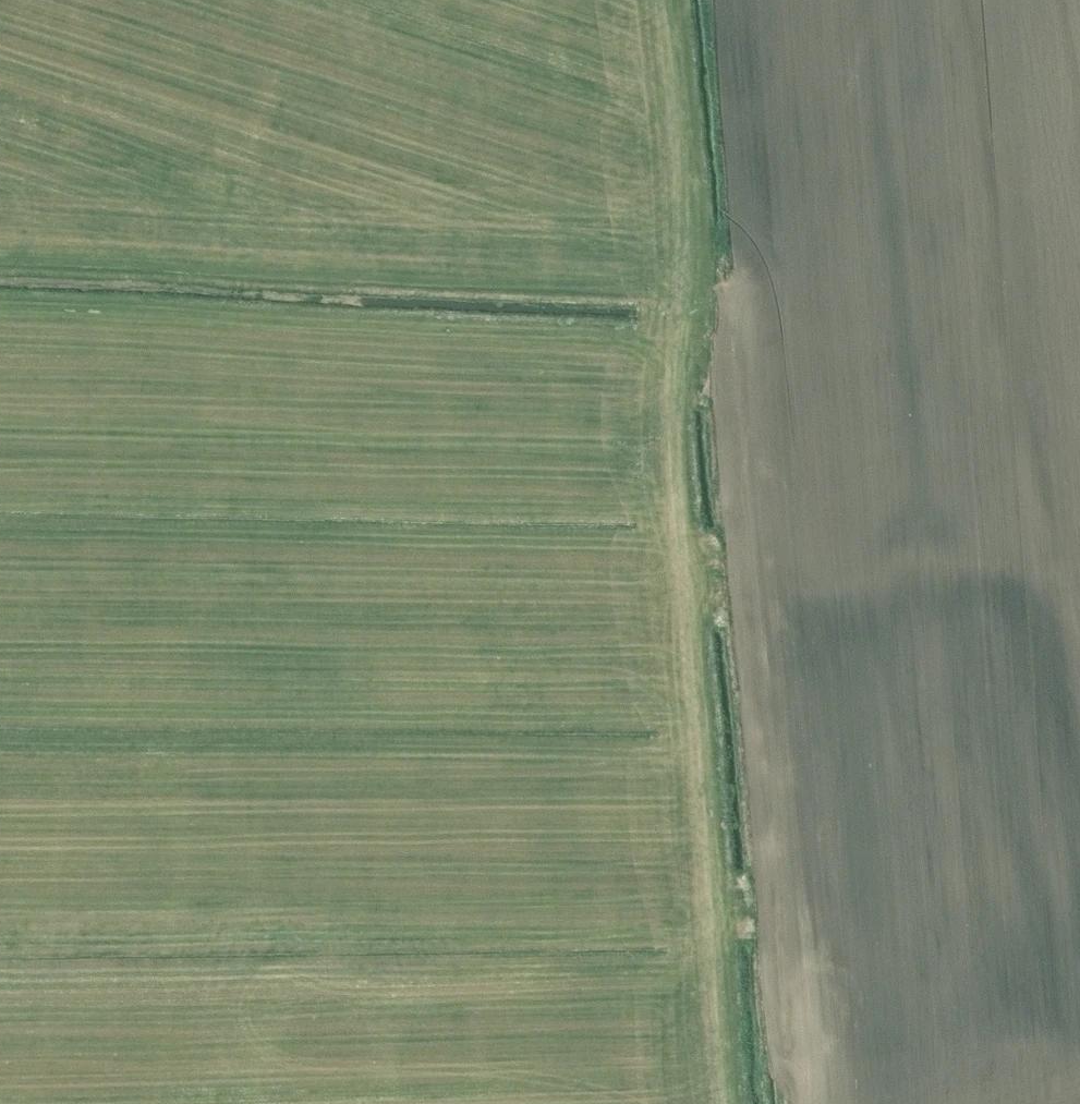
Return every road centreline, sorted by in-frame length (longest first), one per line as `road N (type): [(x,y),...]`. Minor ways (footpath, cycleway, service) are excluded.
road 1 (track): [(776,1103),(675,0)]

